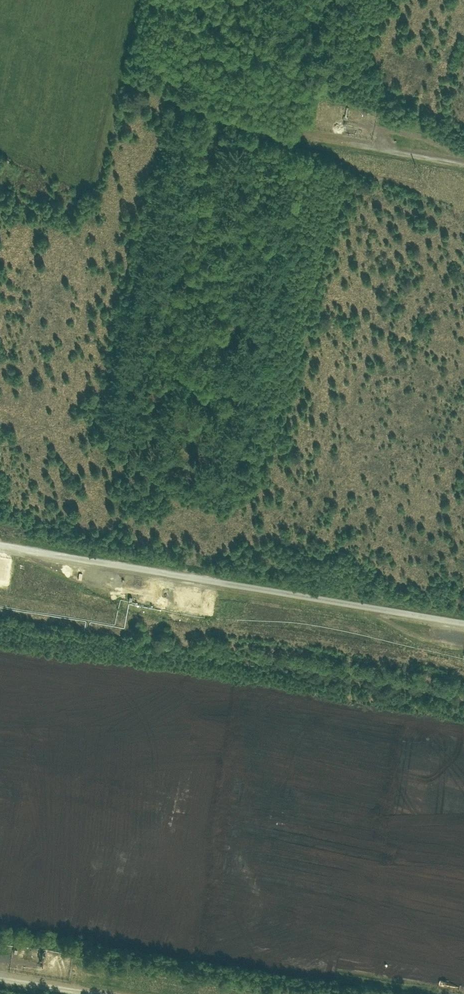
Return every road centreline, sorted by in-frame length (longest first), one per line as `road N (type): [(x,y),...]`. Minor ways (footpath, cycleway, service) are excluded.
road 1 (track): [(463,619),(0,542)]
road 2 (track): [(0,973),(130,993)]

